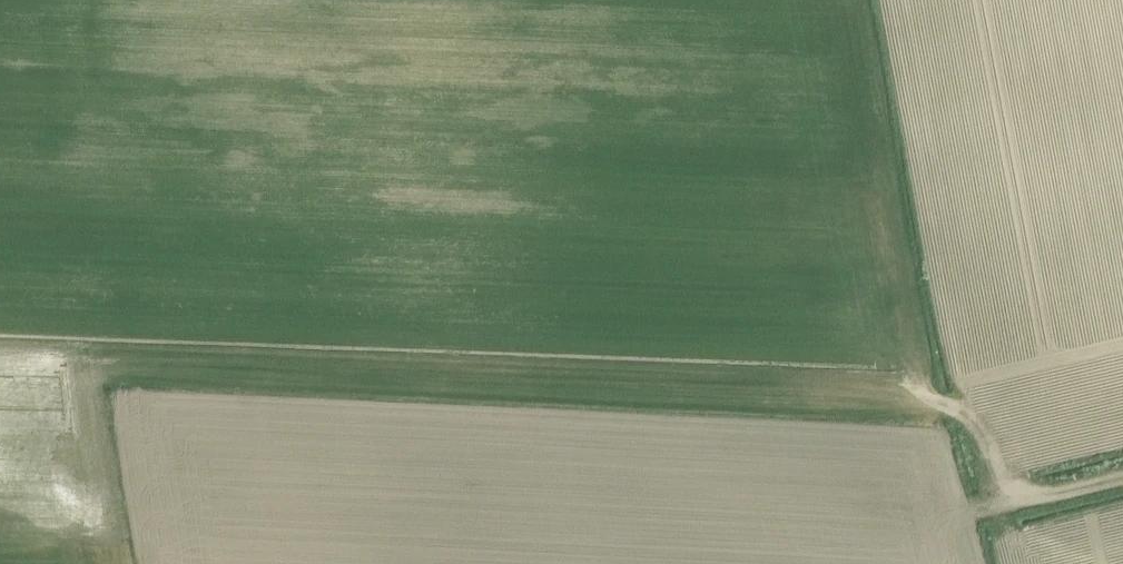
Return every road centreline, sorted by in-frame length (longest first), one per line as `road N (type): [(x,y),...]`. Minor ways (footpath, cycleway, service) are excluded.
road 1 (track): [(1122,477),(1024,494),(988,434),(930,396)]

